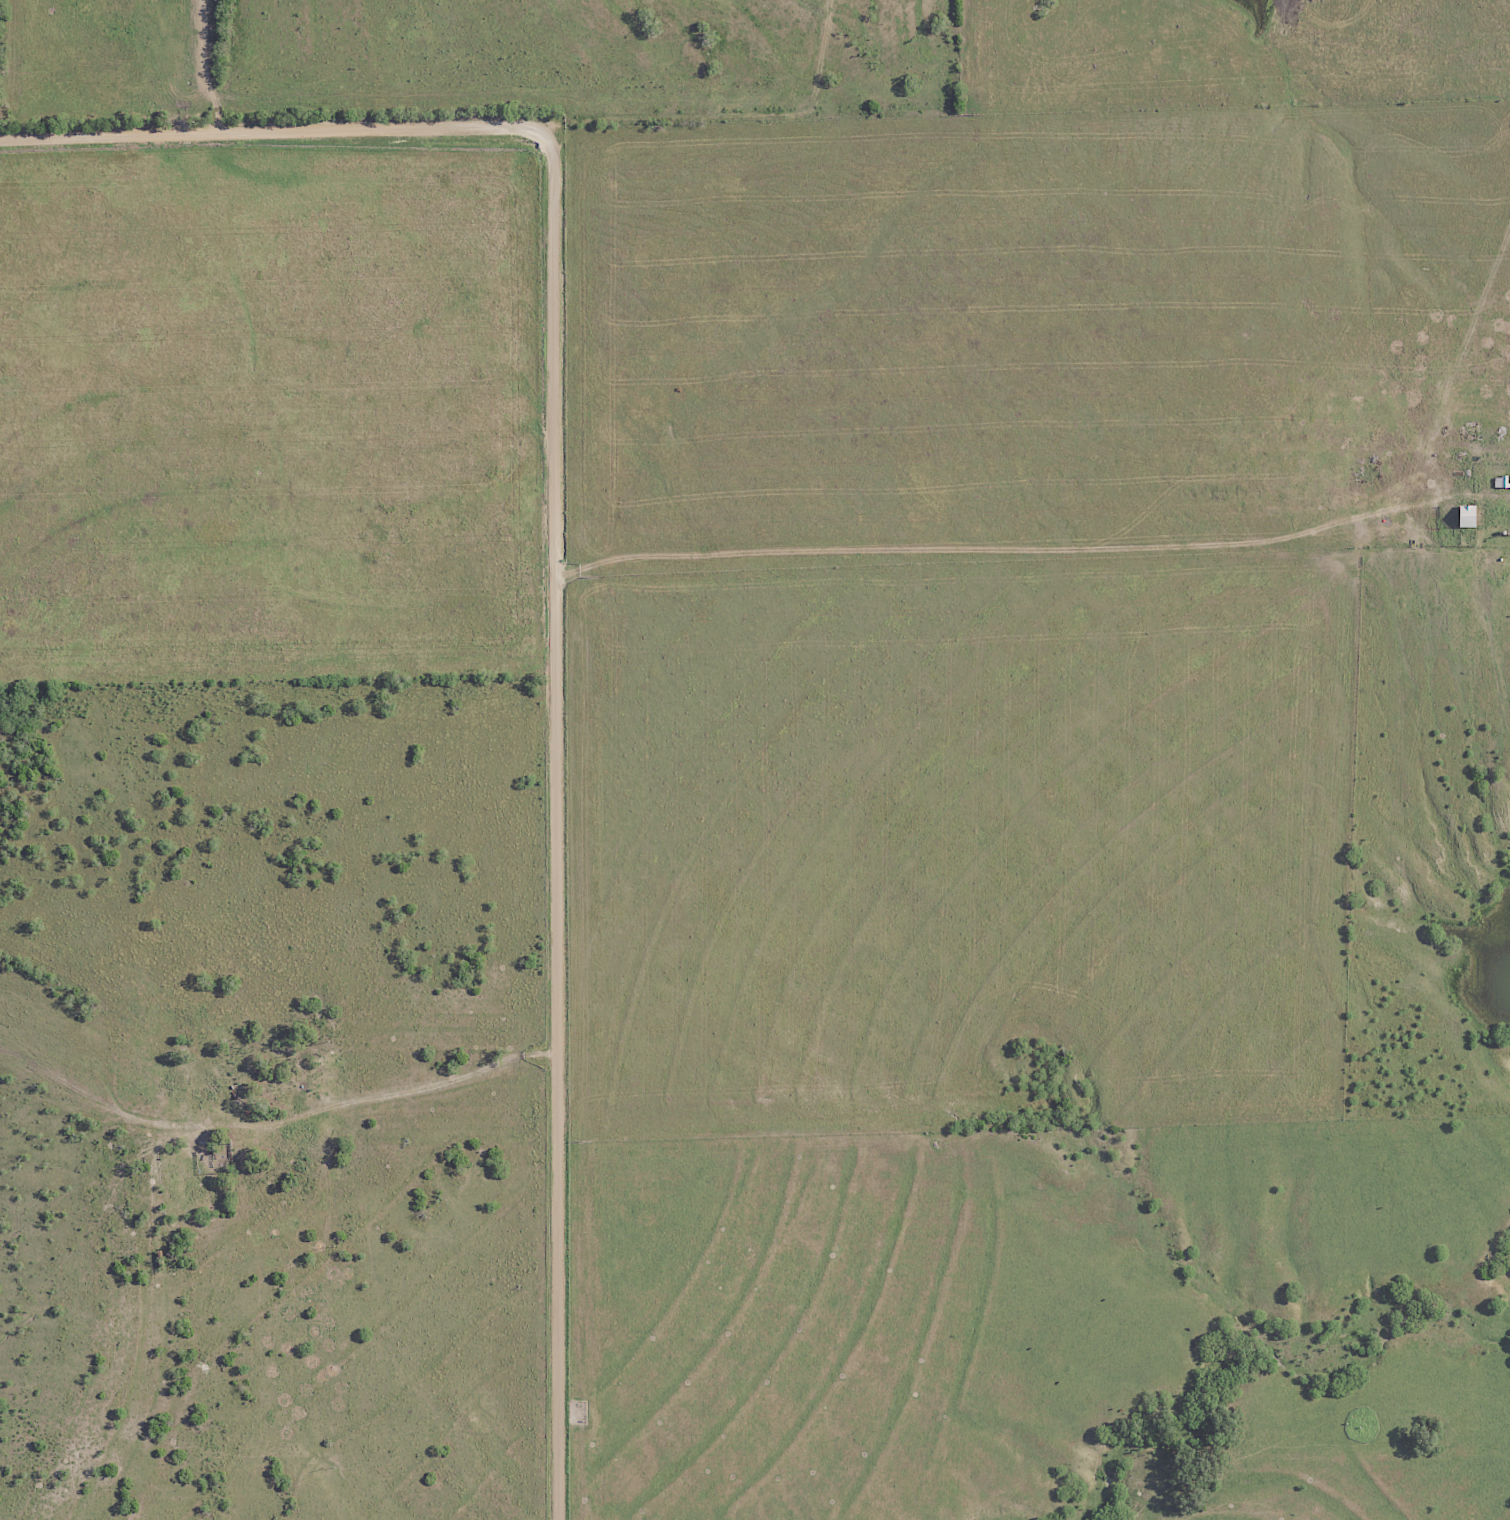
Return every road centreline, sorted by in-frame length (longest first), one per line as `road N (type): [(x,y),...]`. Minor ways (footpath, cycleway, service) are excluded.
road 1 (residential): [(562,1519),(555,155),(546,135),(503,123),(0,139)]

